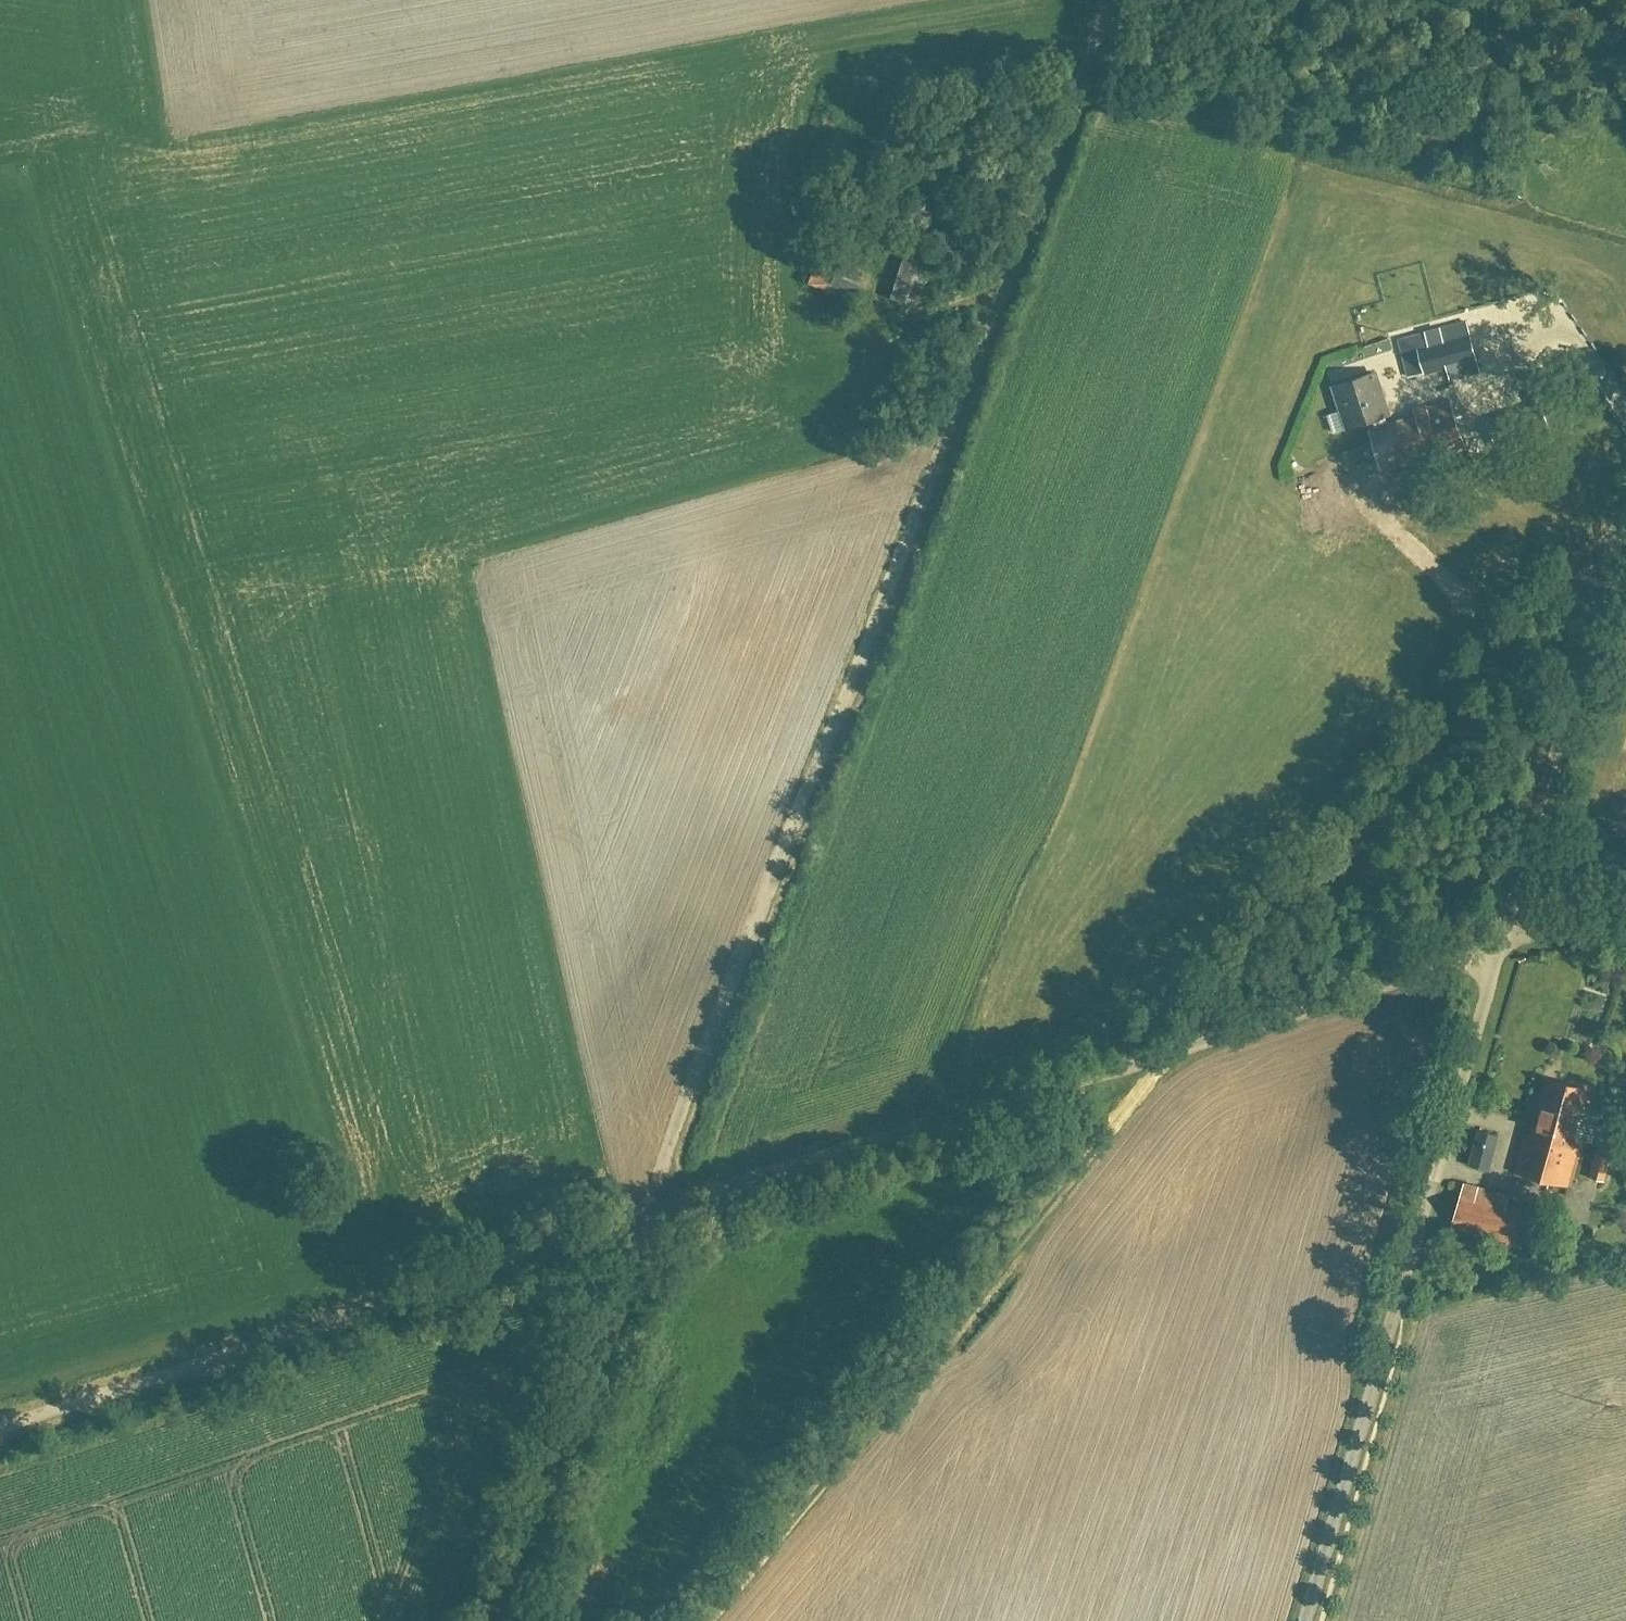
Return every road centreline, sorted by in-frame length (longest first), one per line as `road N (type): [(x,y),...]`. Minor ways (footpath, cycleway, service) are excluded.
road 1 (track): [(490,1620),(1112,0)]
road 2 (track): [(1444,968),(801,1163),(0,1428)]
road 3 (track): [(1307,1620),(1496,948),(1625,907)]
road 4 (track): [(699,1620),(1180,1051)]
road 5 (track): [(1625,513),(1565,550),(1520,595),(1229,936),(1151,1061)]
road 6 (residential): [(1625,523),(1586,633),(1496,948),(1444,968)]

